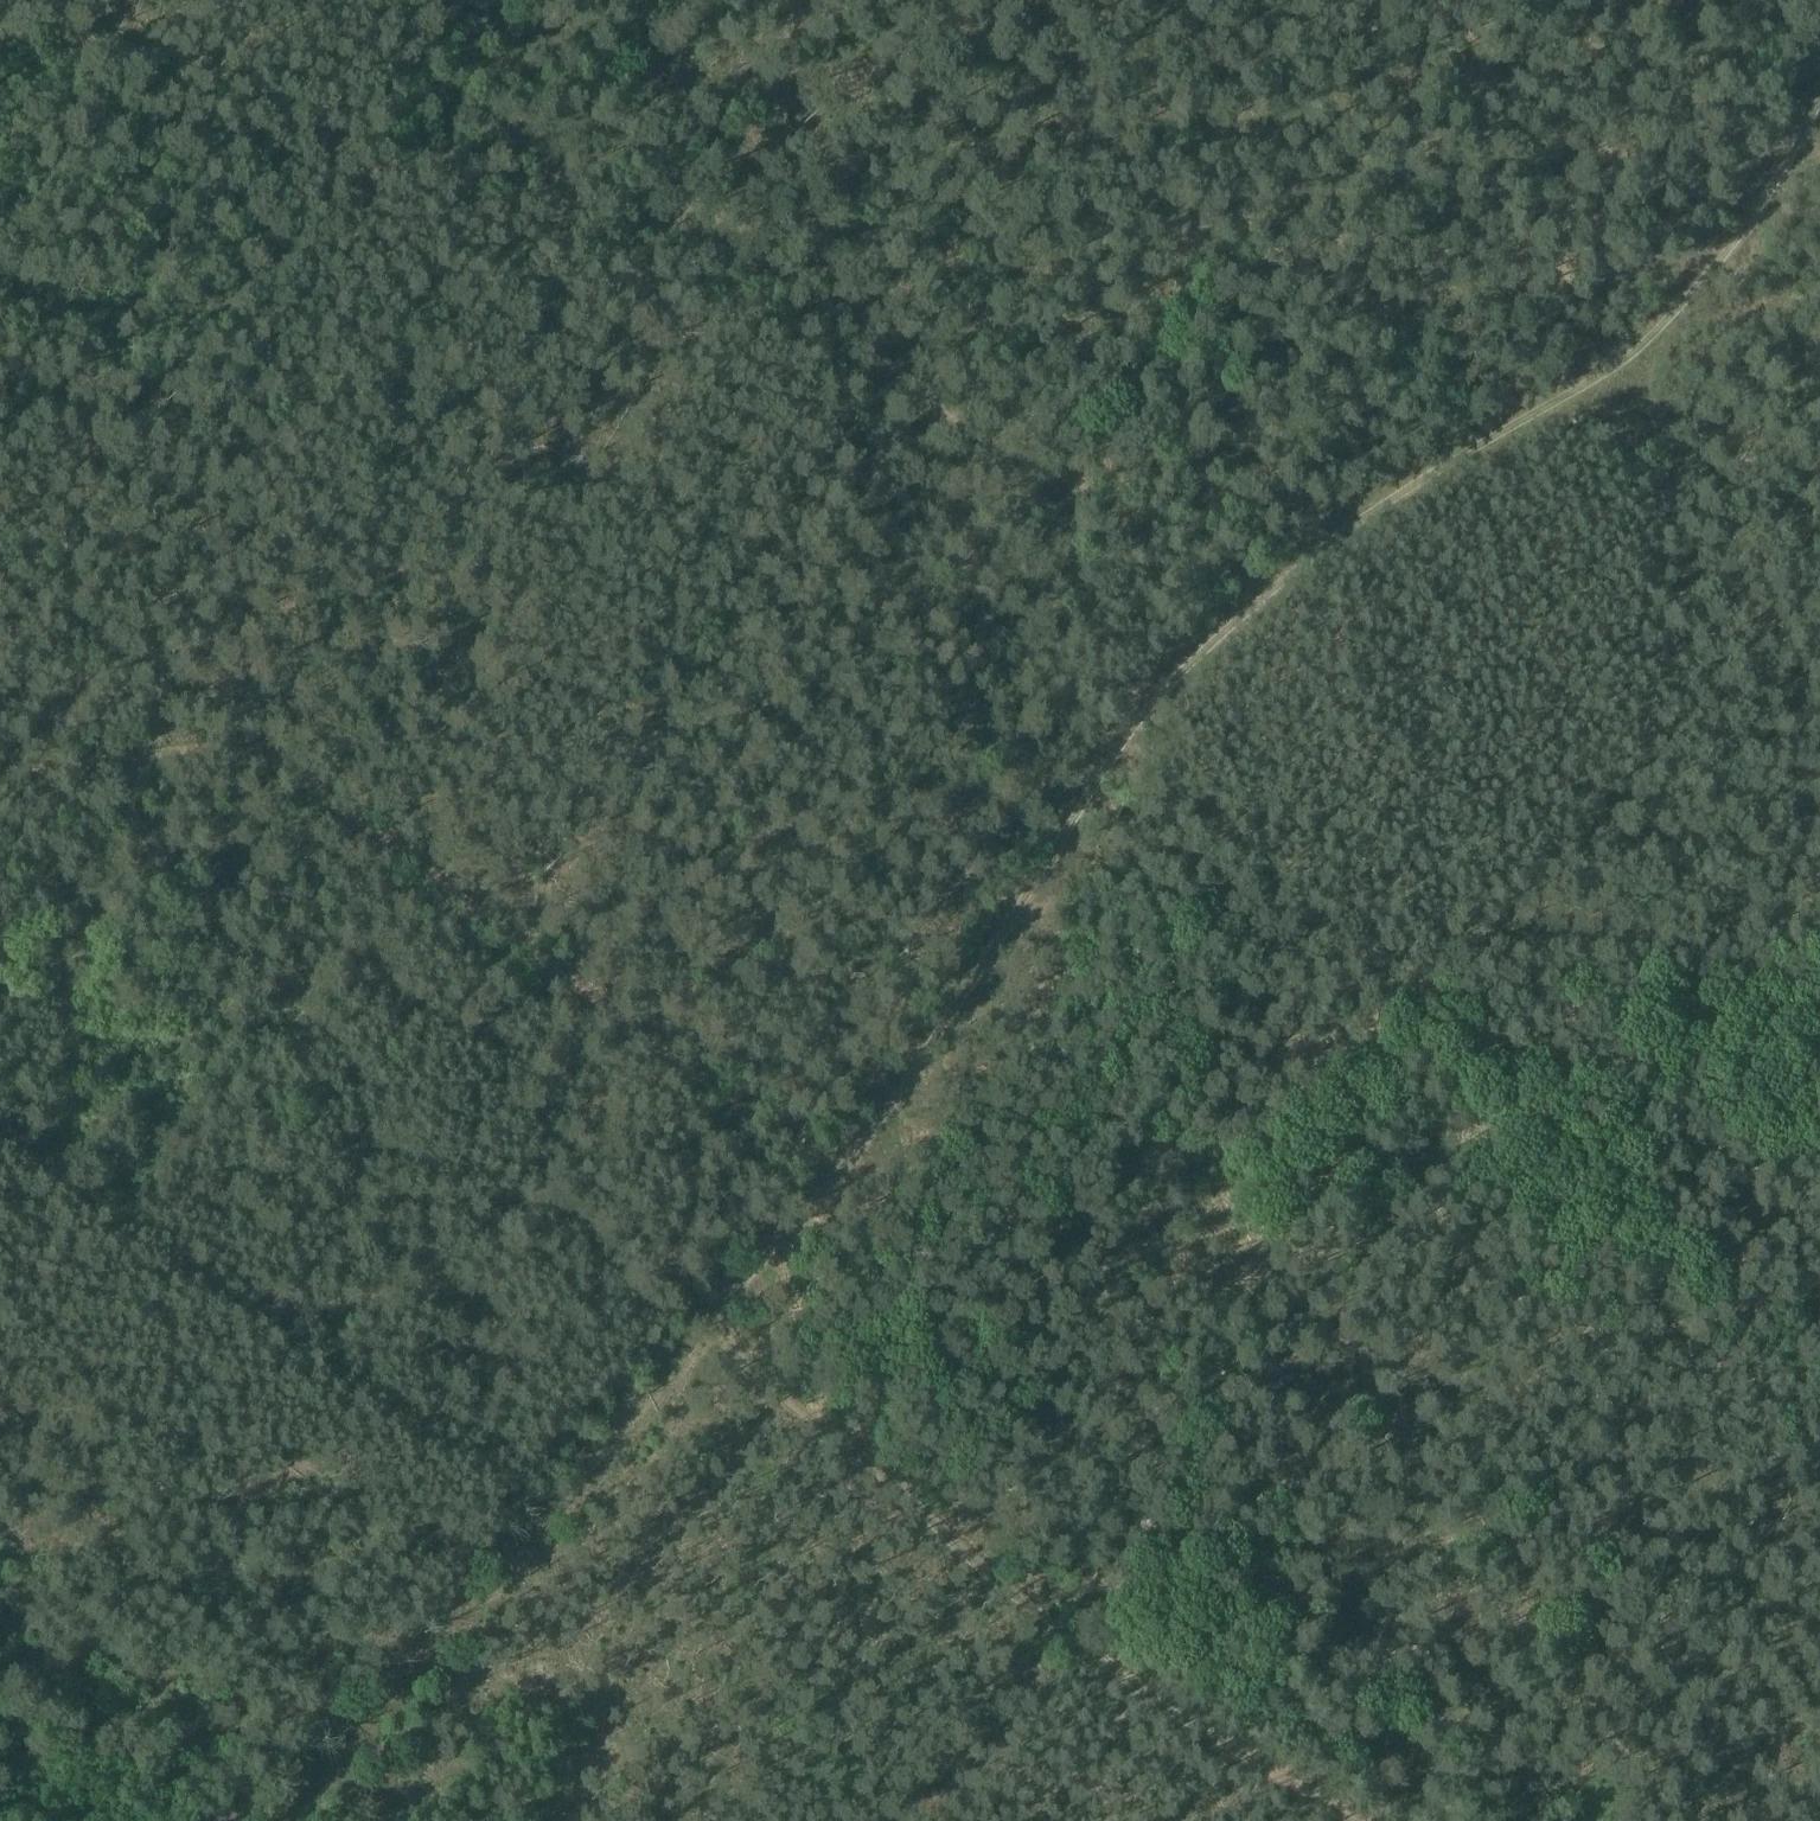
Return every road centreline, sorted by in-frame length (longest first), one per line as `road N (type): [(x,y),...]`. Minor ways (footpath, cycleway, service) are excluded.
road 1 (track): [(701,1345),(902,1094),(1141,717),(1309,571),(1508,448),(1671,324),(1782,178),(1819,101)]
road 2 (track): [(1345,1820),(1122,1676),(701,1345)]

